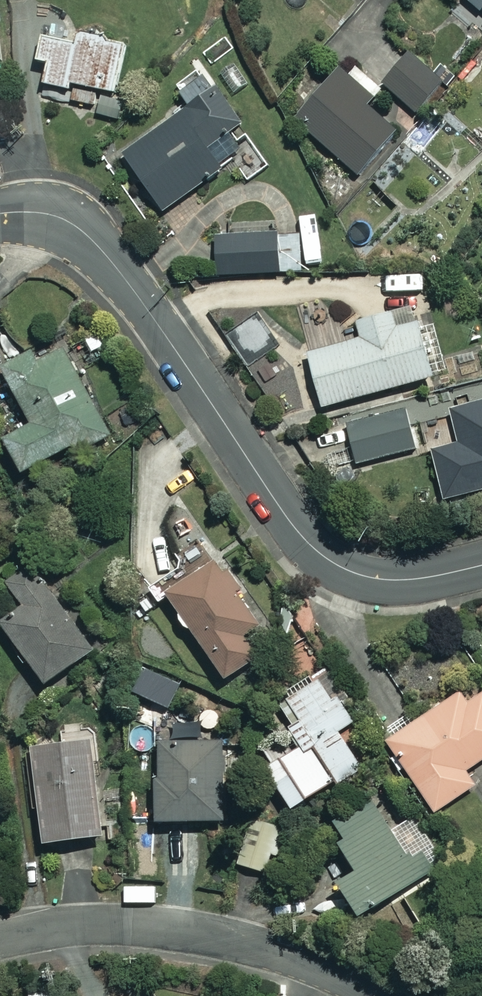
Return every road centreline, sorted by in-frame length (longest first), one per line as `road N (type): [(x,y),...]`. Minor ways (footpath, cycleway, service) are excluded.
road 1 (residential): [(481,564),(388,580),(356,573),(311,547),(88,234),(45,213),(0,213)]
road 2 (residential): [(390,995),(283,952),(169,927),(71,925),(0,938)]

